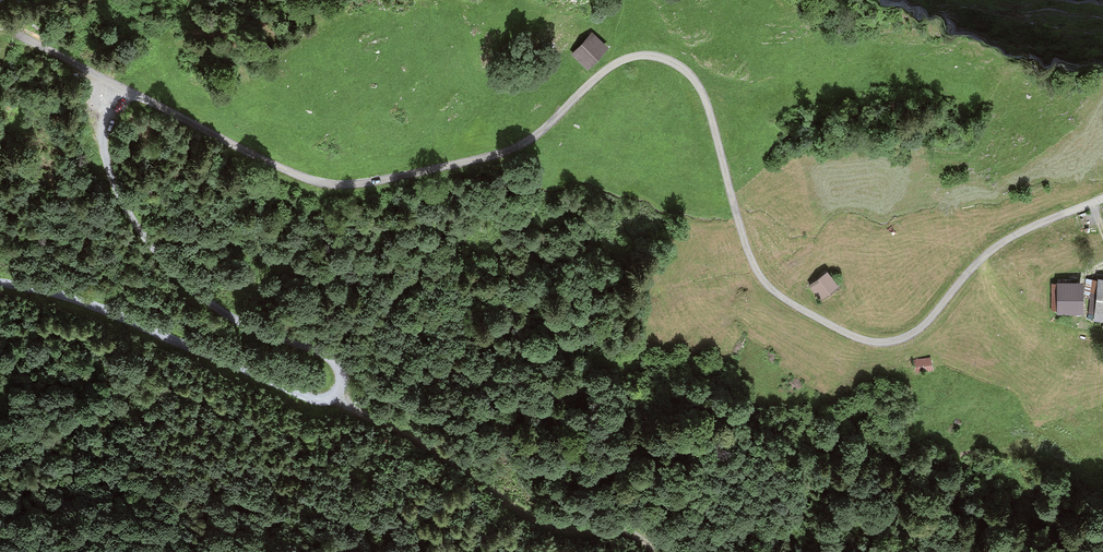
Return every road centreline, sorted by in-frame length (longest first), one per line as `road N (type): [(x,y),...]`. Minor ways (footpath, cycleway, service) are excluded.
road 1 (unclassified): [(0,284),(69,299),(308,397),(326,399),(343,388),(345,372),(334,358),(241,322),(195,291),(154,247),(120,197),(107,151),(103,114),(118,93),(149,100),(289,172),(352,184),(507,152),(614,64),(648,55),(669,59),(707,102),(761,275),(801,309),(882,342),(917,331),(1007,239),(1102,198)]
road 2 (track): [(334,395),(486,481),(534,520),(629,533),(660,551)]

